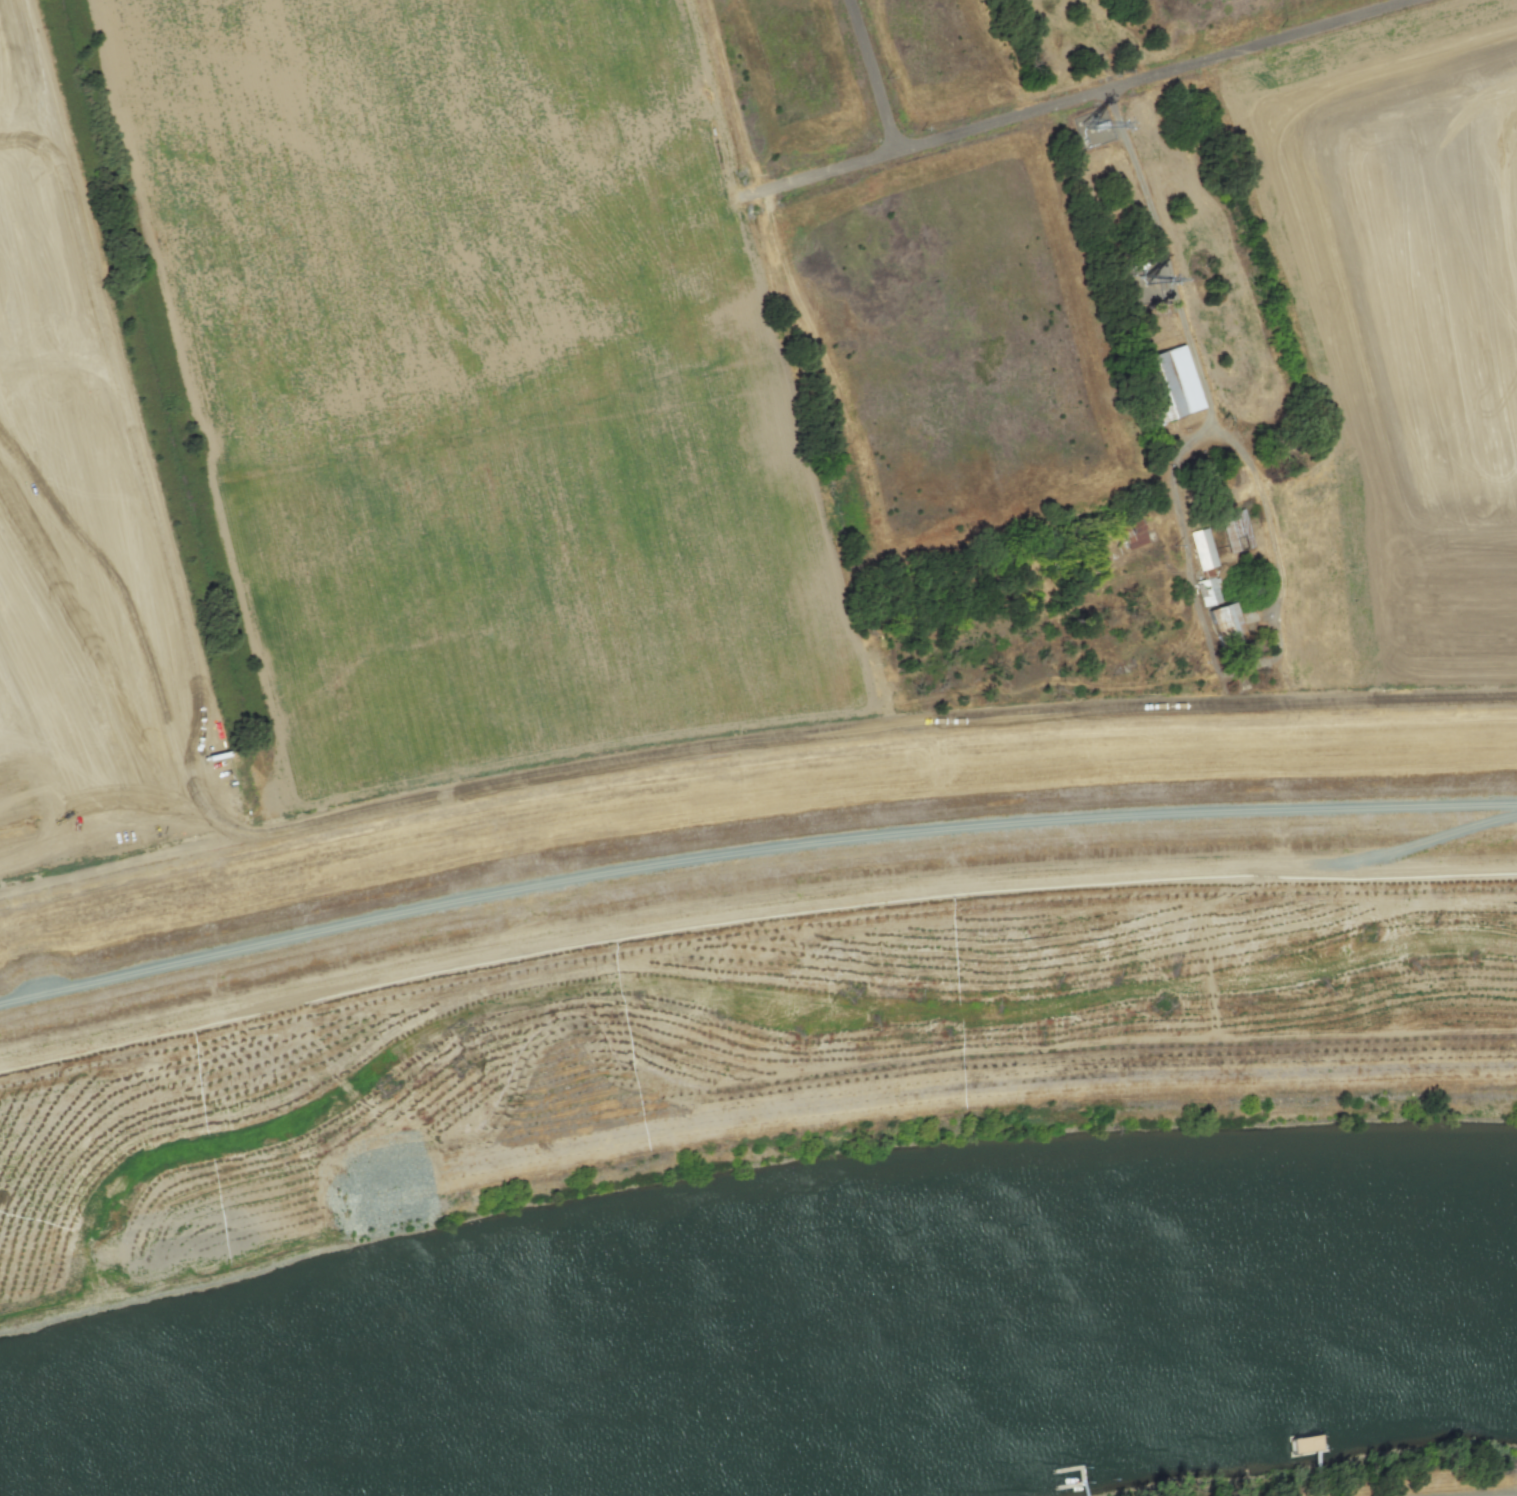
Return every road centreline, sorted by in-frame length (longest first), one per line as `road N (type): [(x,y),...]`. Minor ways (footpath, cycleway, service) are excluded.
road 1 (residential): [(435,1173),(658,1125),(997,1081),(1516,1064)]
road 2 (residential): [(897,149),(1401,0)]
road 3 (residential): [(0,1281),(435,1173)]
road 4 (track): [(1218,427),(1250,466),(1267,516),(1277,656),(1287,686)]
road 5 (residential): [(897,149),(744,194)]
road 6 (residential): [(849,0),(897,149)]

